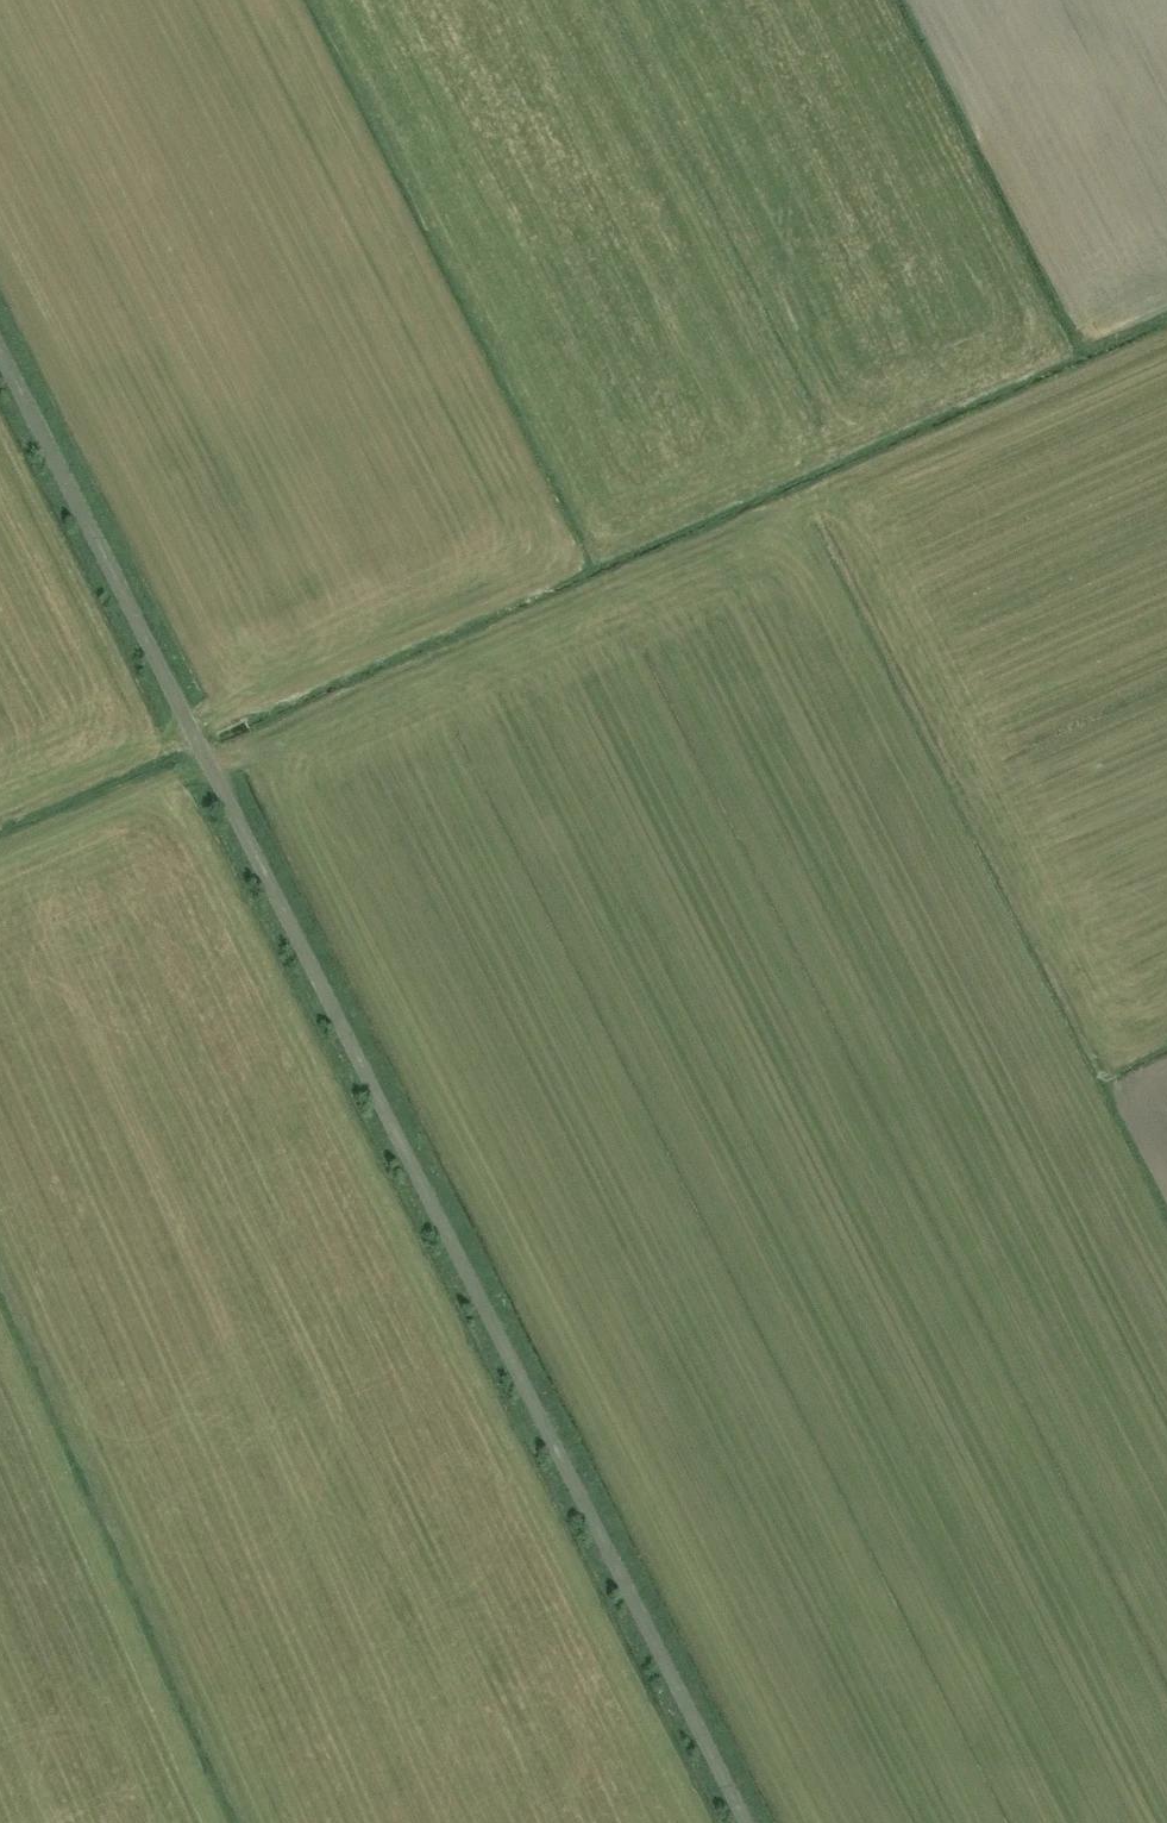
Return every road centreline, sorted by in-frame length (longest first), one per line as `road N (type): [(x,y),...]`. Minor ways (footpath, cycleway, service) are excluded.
road 1 (unclassified): [(719,1822),(0,375)]

